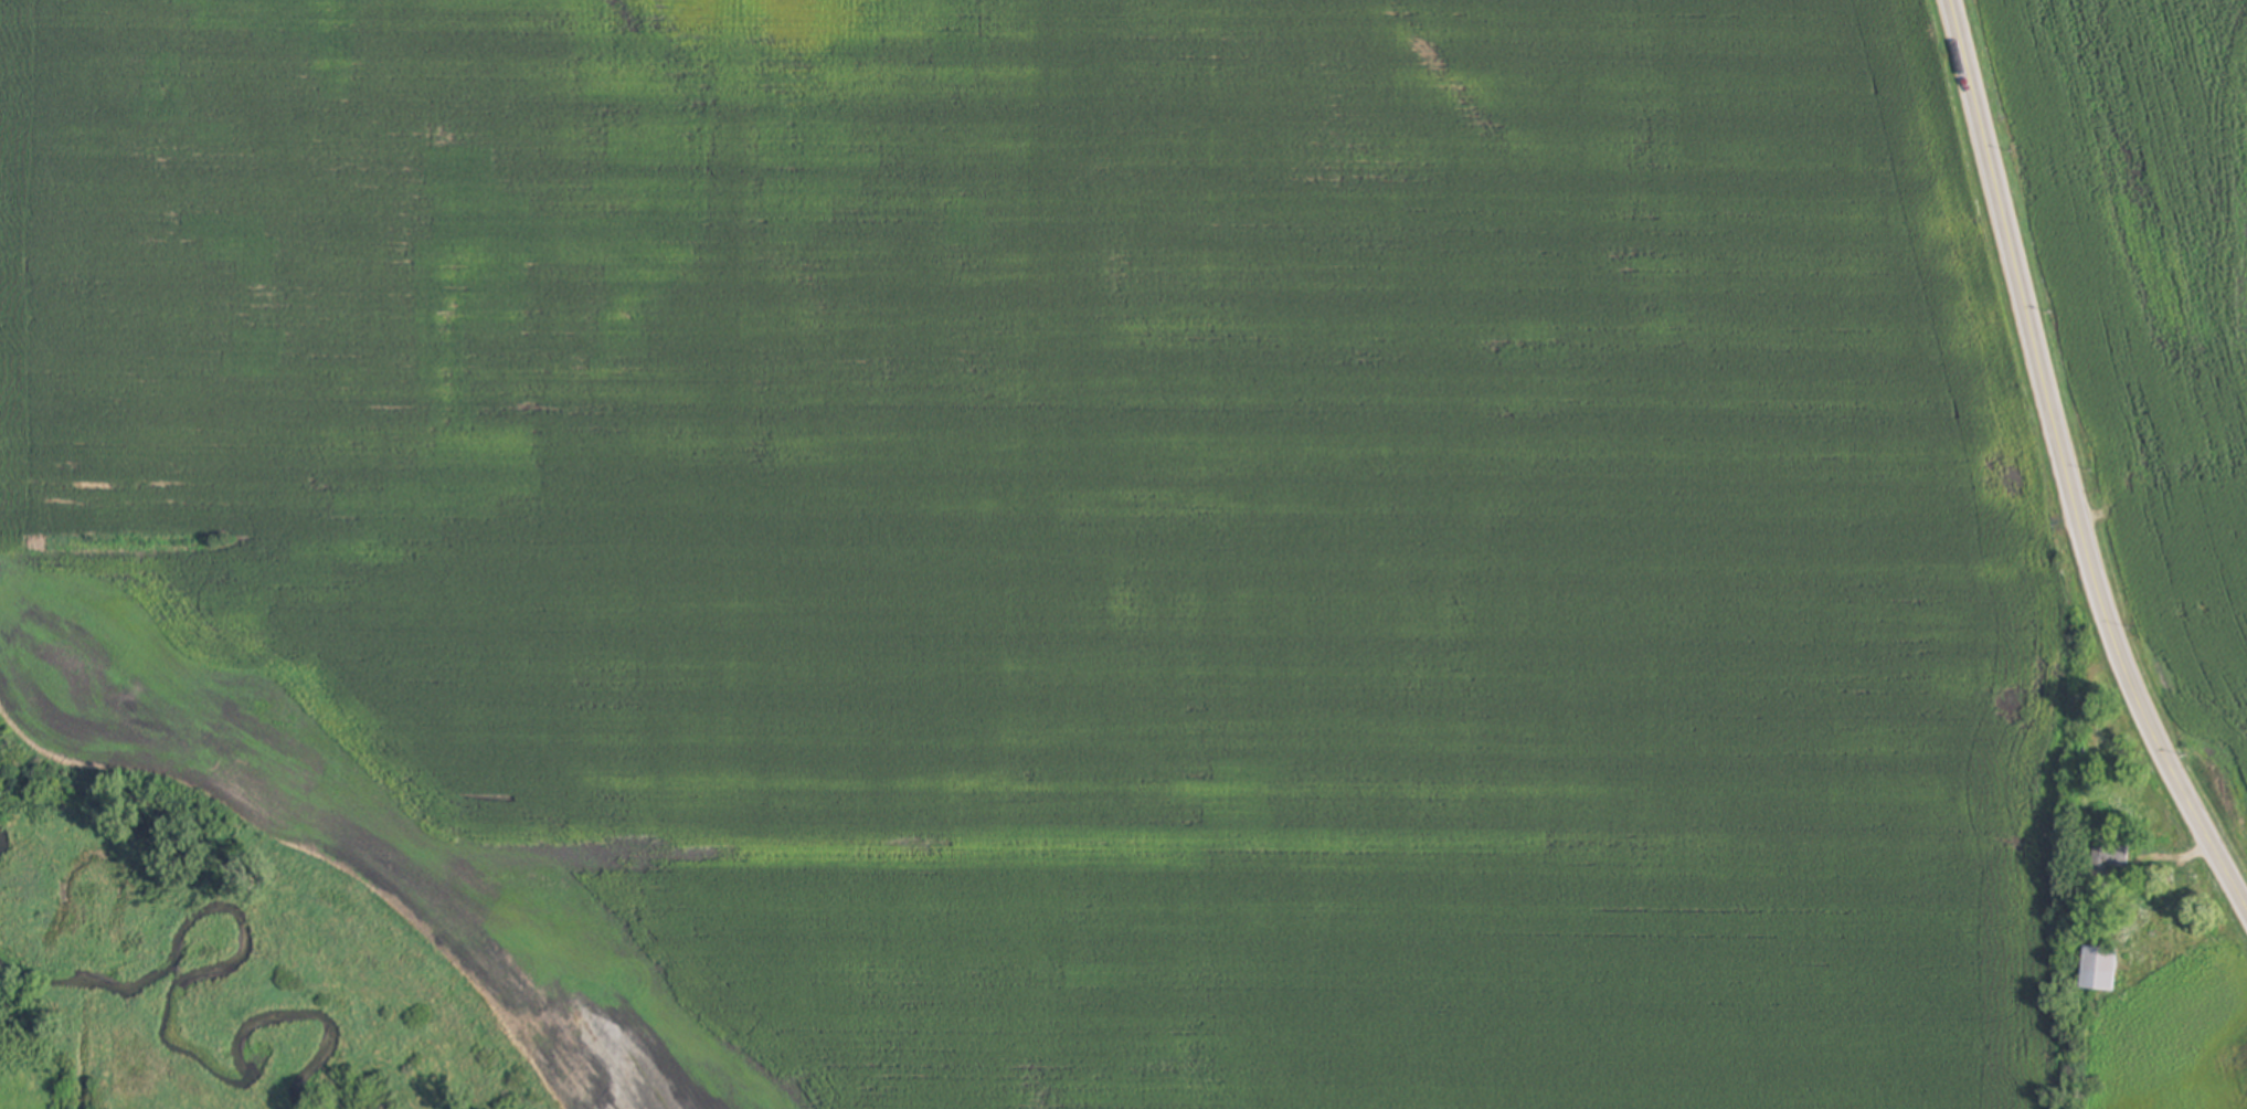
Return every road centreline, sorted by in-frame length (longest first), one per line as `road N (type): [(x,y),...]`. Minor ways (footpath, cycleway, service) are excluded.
road 1 (secondary): [(2246,908),(2151,727),(2100,601),(1950,0)]

